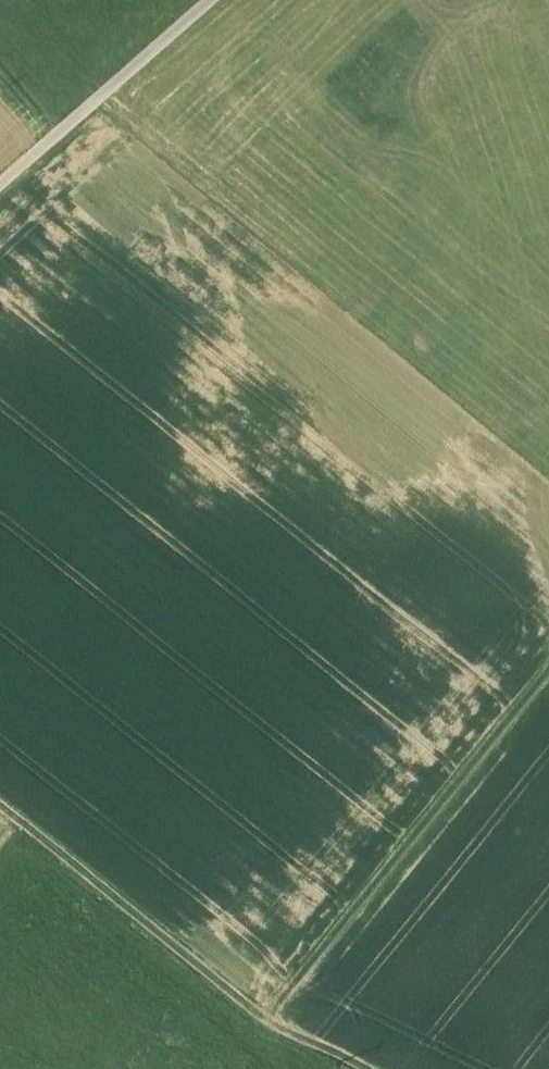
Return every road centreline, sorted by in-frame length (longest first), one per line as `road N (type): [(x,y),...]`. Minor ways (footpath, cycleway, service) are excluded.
road 1 (track): [(548,701),(276,1033),(0,813)]
road 2 (track): [(213,0),(0,184)]

